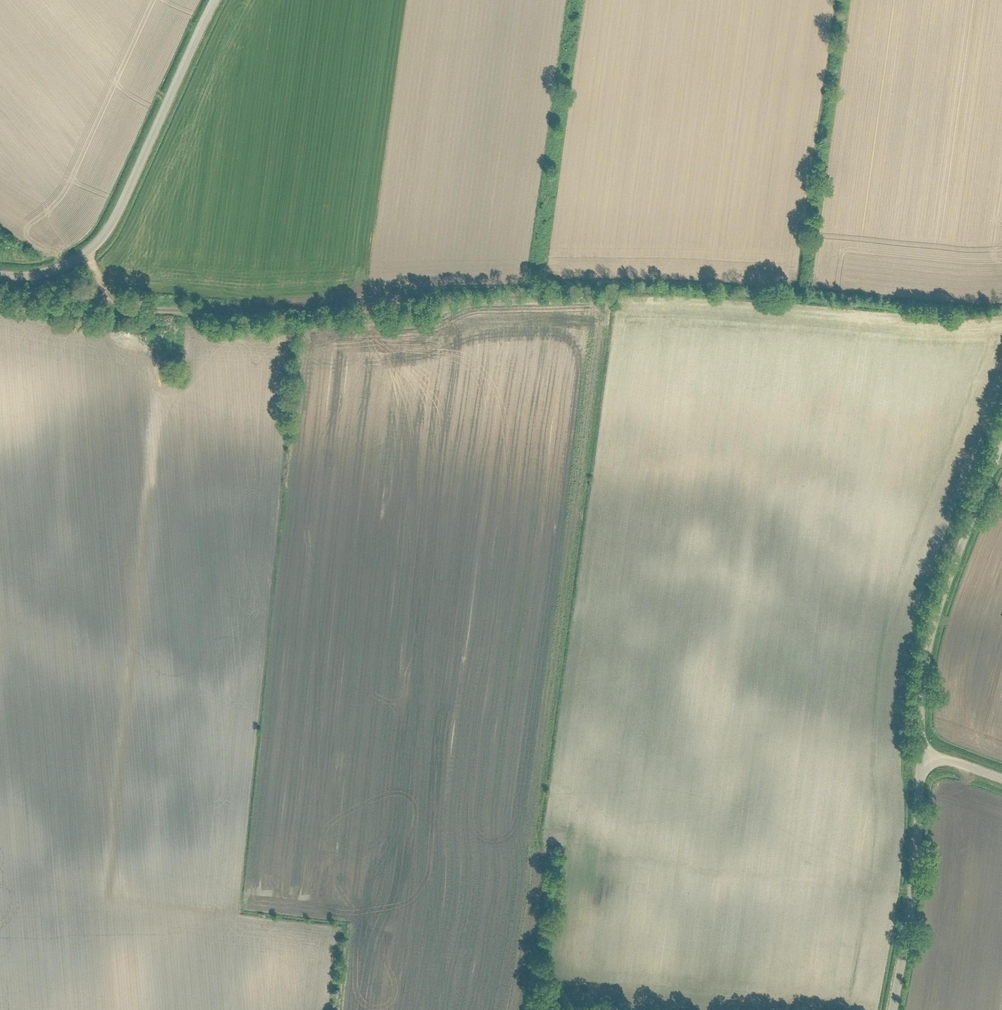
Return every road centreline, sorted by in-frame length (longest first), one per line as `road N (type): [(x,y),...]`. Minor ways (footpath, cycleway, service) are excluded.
road 1 (unclassified): [(0,274),(50,271),(102,237),(215,0)]
road 2 (unclassified): [(920,757),(932,630),(1001,441)]
road 3 (track): [(84,254),(123,306),(352,300),(368,321)]
road 4 (unclassified): [(892,1009),(915,870),(920,757)]

